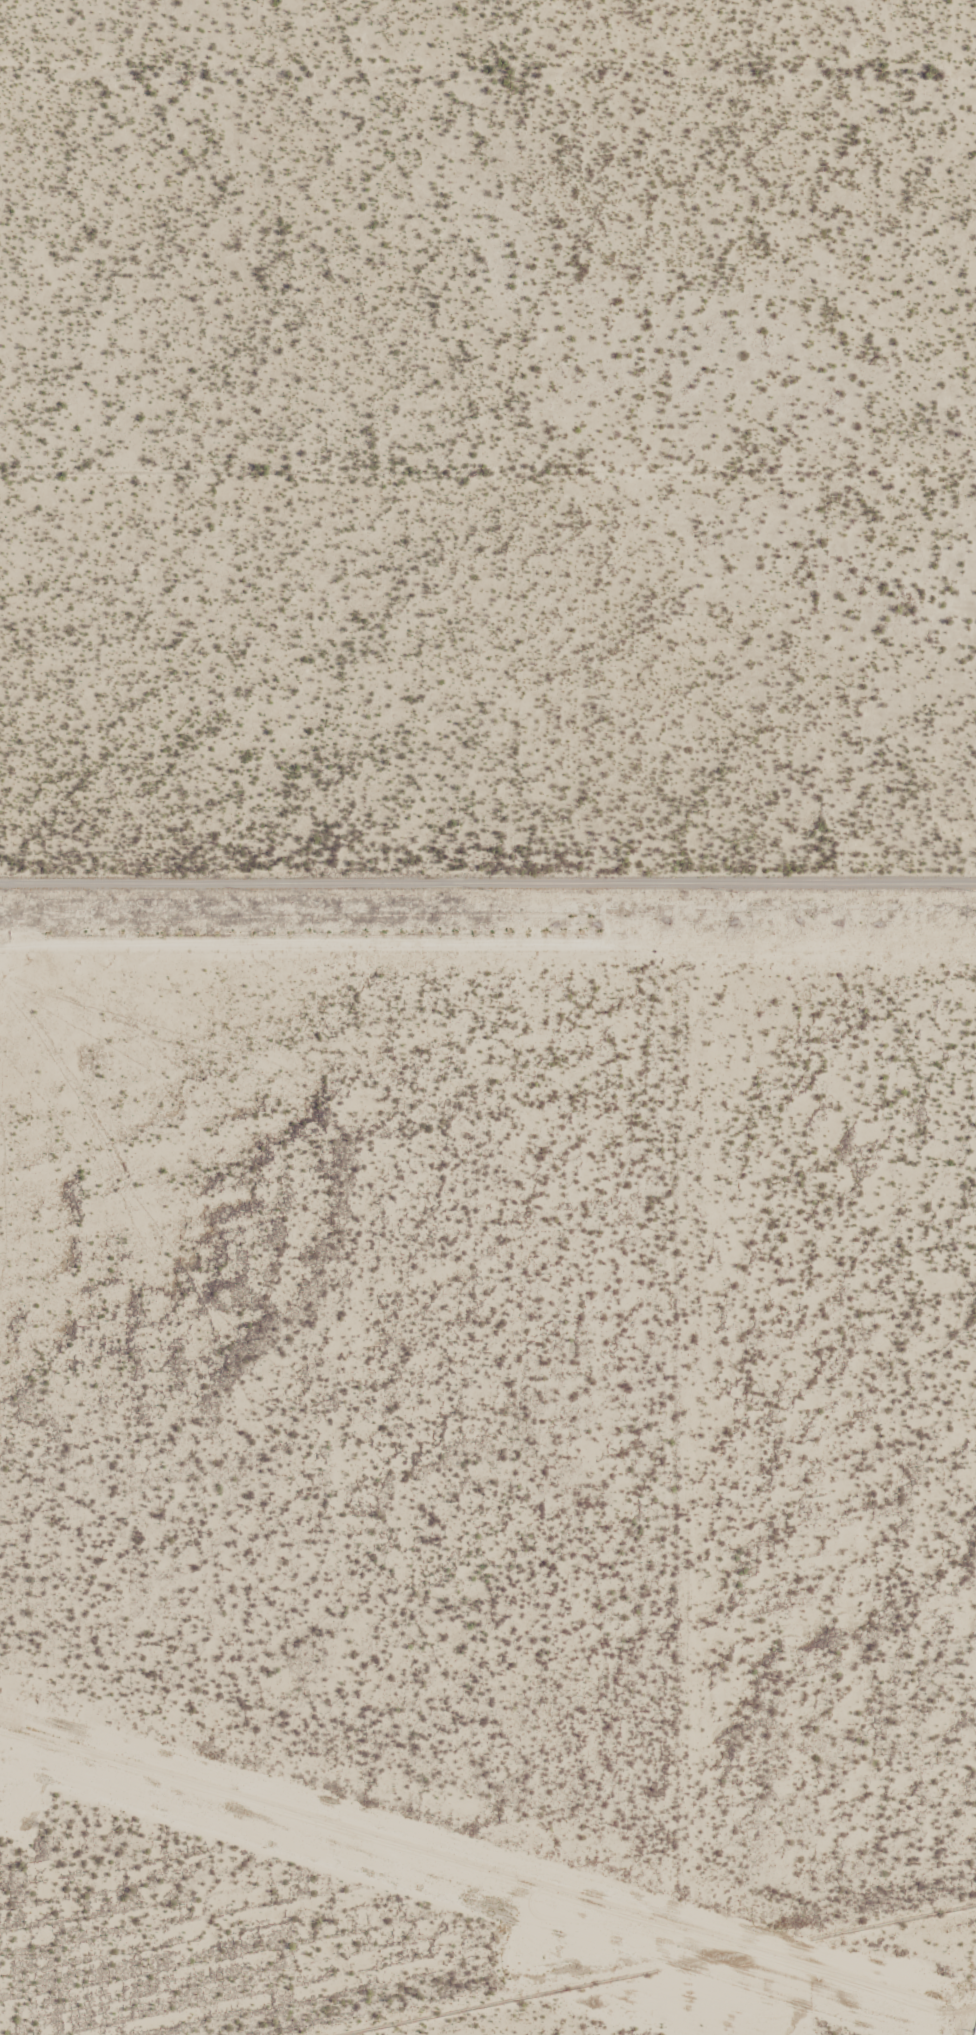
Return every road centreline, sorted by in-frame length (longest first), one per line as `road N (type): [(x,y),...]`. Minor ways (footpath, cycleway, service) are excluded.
road 1 (track): [(0,916),(975,907)]

